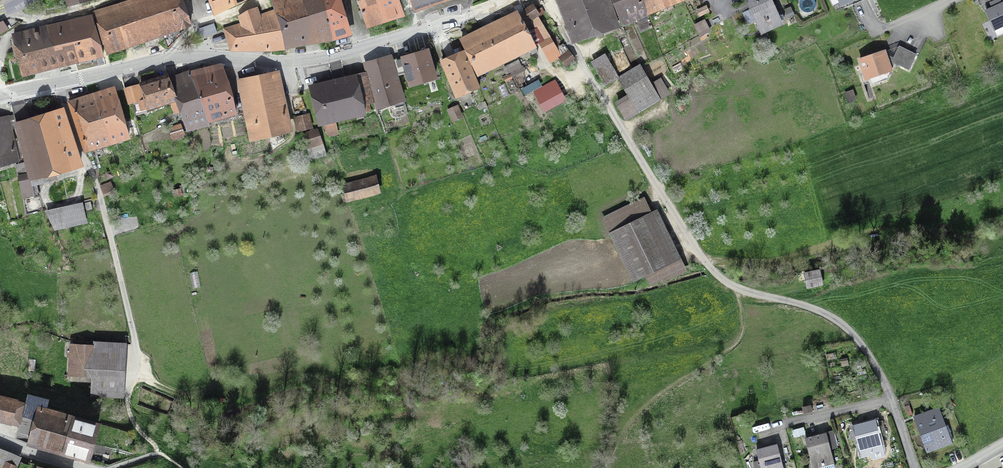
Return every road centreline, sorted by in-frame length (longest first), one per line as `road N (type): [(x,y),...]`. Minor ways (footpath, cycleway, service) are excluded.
road 1 (residential): [(915,467),(882,376),(845,326),(715,274),(548,0)]
road 2 (tertiary): [(510,0),(314,59),(176,57),(82,78)]

